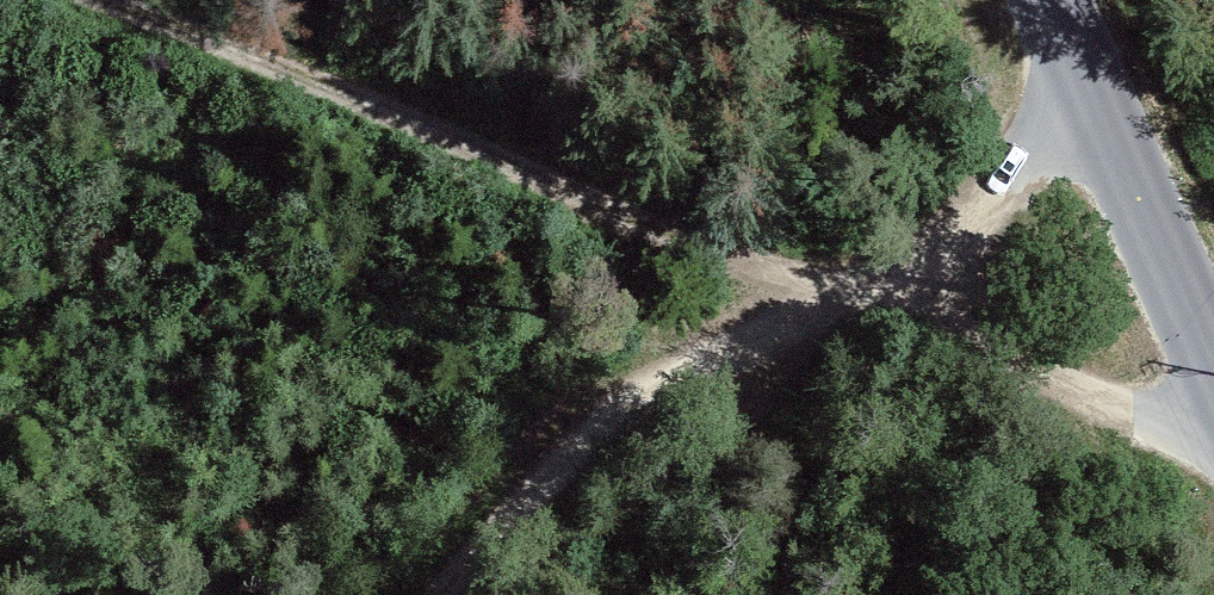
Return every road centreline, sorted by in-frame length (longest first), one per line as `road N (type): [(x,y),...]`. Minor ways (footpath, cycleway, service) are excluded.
road 1 (track): [(1213,436),(1040,374),(875,293),(627,214),(109,0)]
road 2 (track): [(444,594),(584,444),(660,388),(918,267),(1080,68)]
road 3 (tertiary): [(1213,364),(1051,0)]

